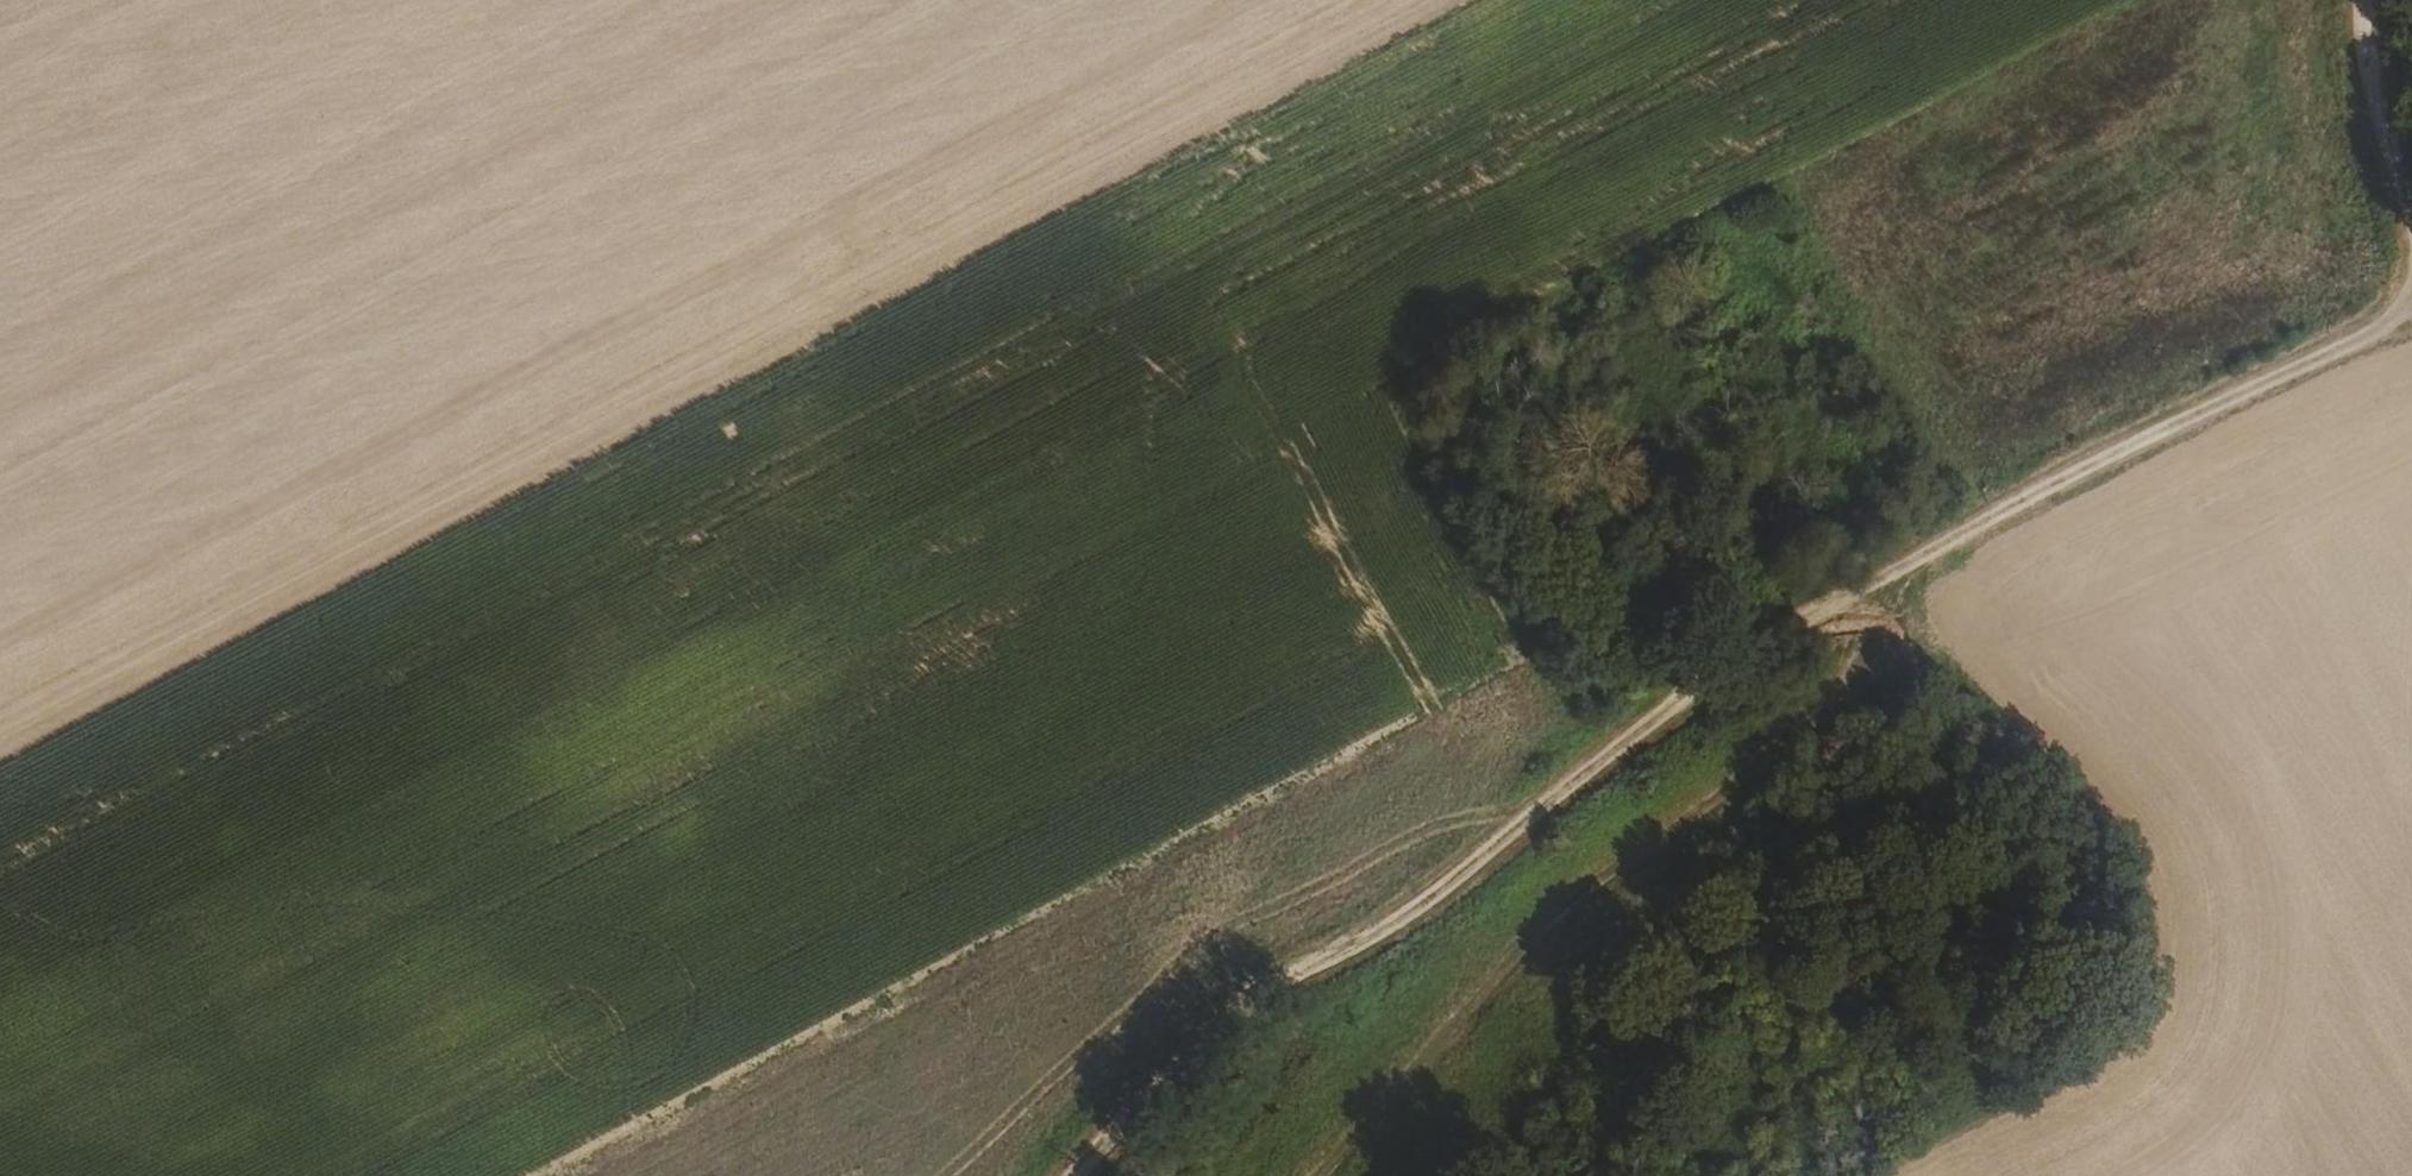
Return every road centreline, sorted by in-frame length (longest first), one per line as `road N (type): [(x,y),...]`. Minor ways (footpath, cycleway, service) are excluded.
road 1 (track): [(1084,1175),(1264,989),(1379,936),(1684,700),(2096,459),(2411,313)]
road 2 (track): [(2411,204),(2375,0)]

